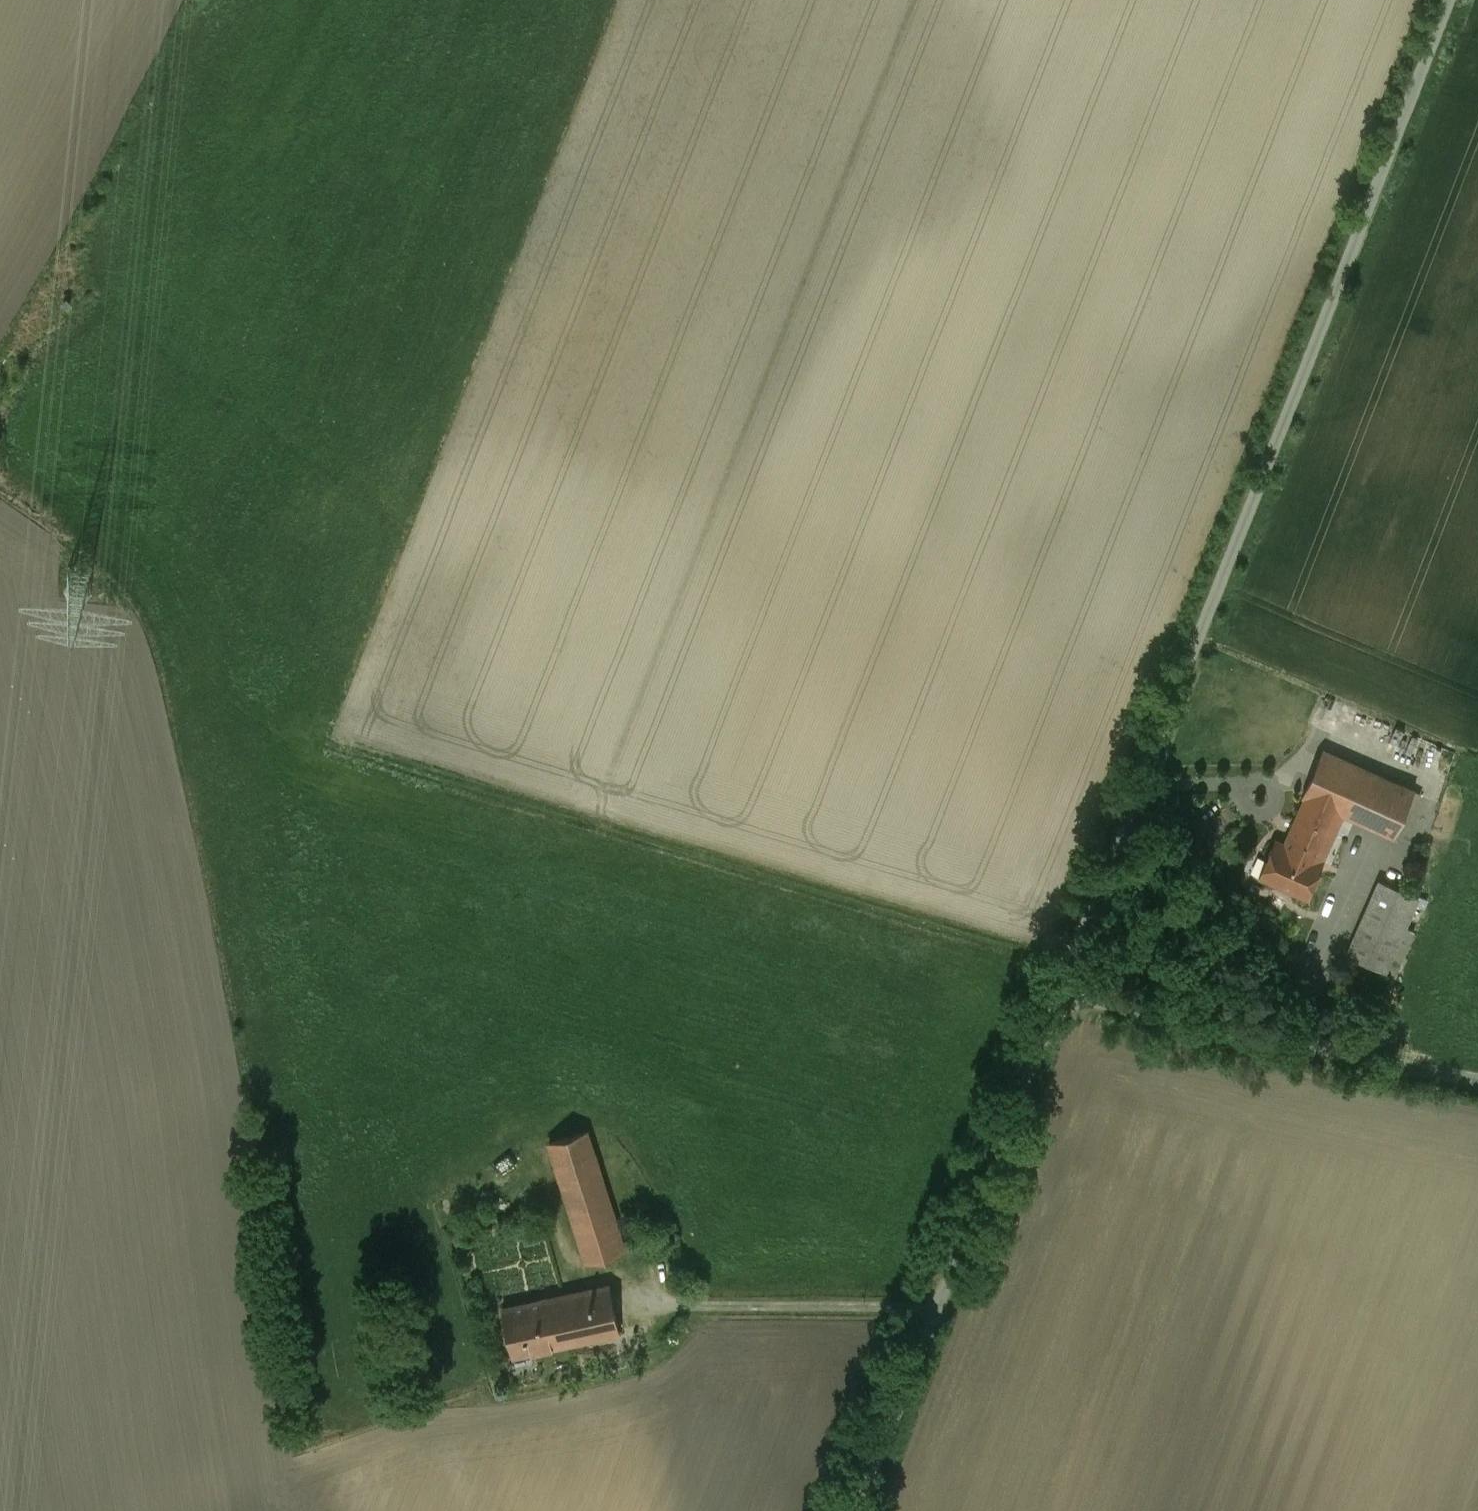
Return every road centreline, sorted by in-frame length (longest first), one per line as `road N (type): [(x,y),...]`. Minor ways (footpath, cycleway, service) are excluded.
road 1 (unclassified): [(1446,0),(858,1510)]
road 2 (track): [(1058,988),(1477,1079)]

